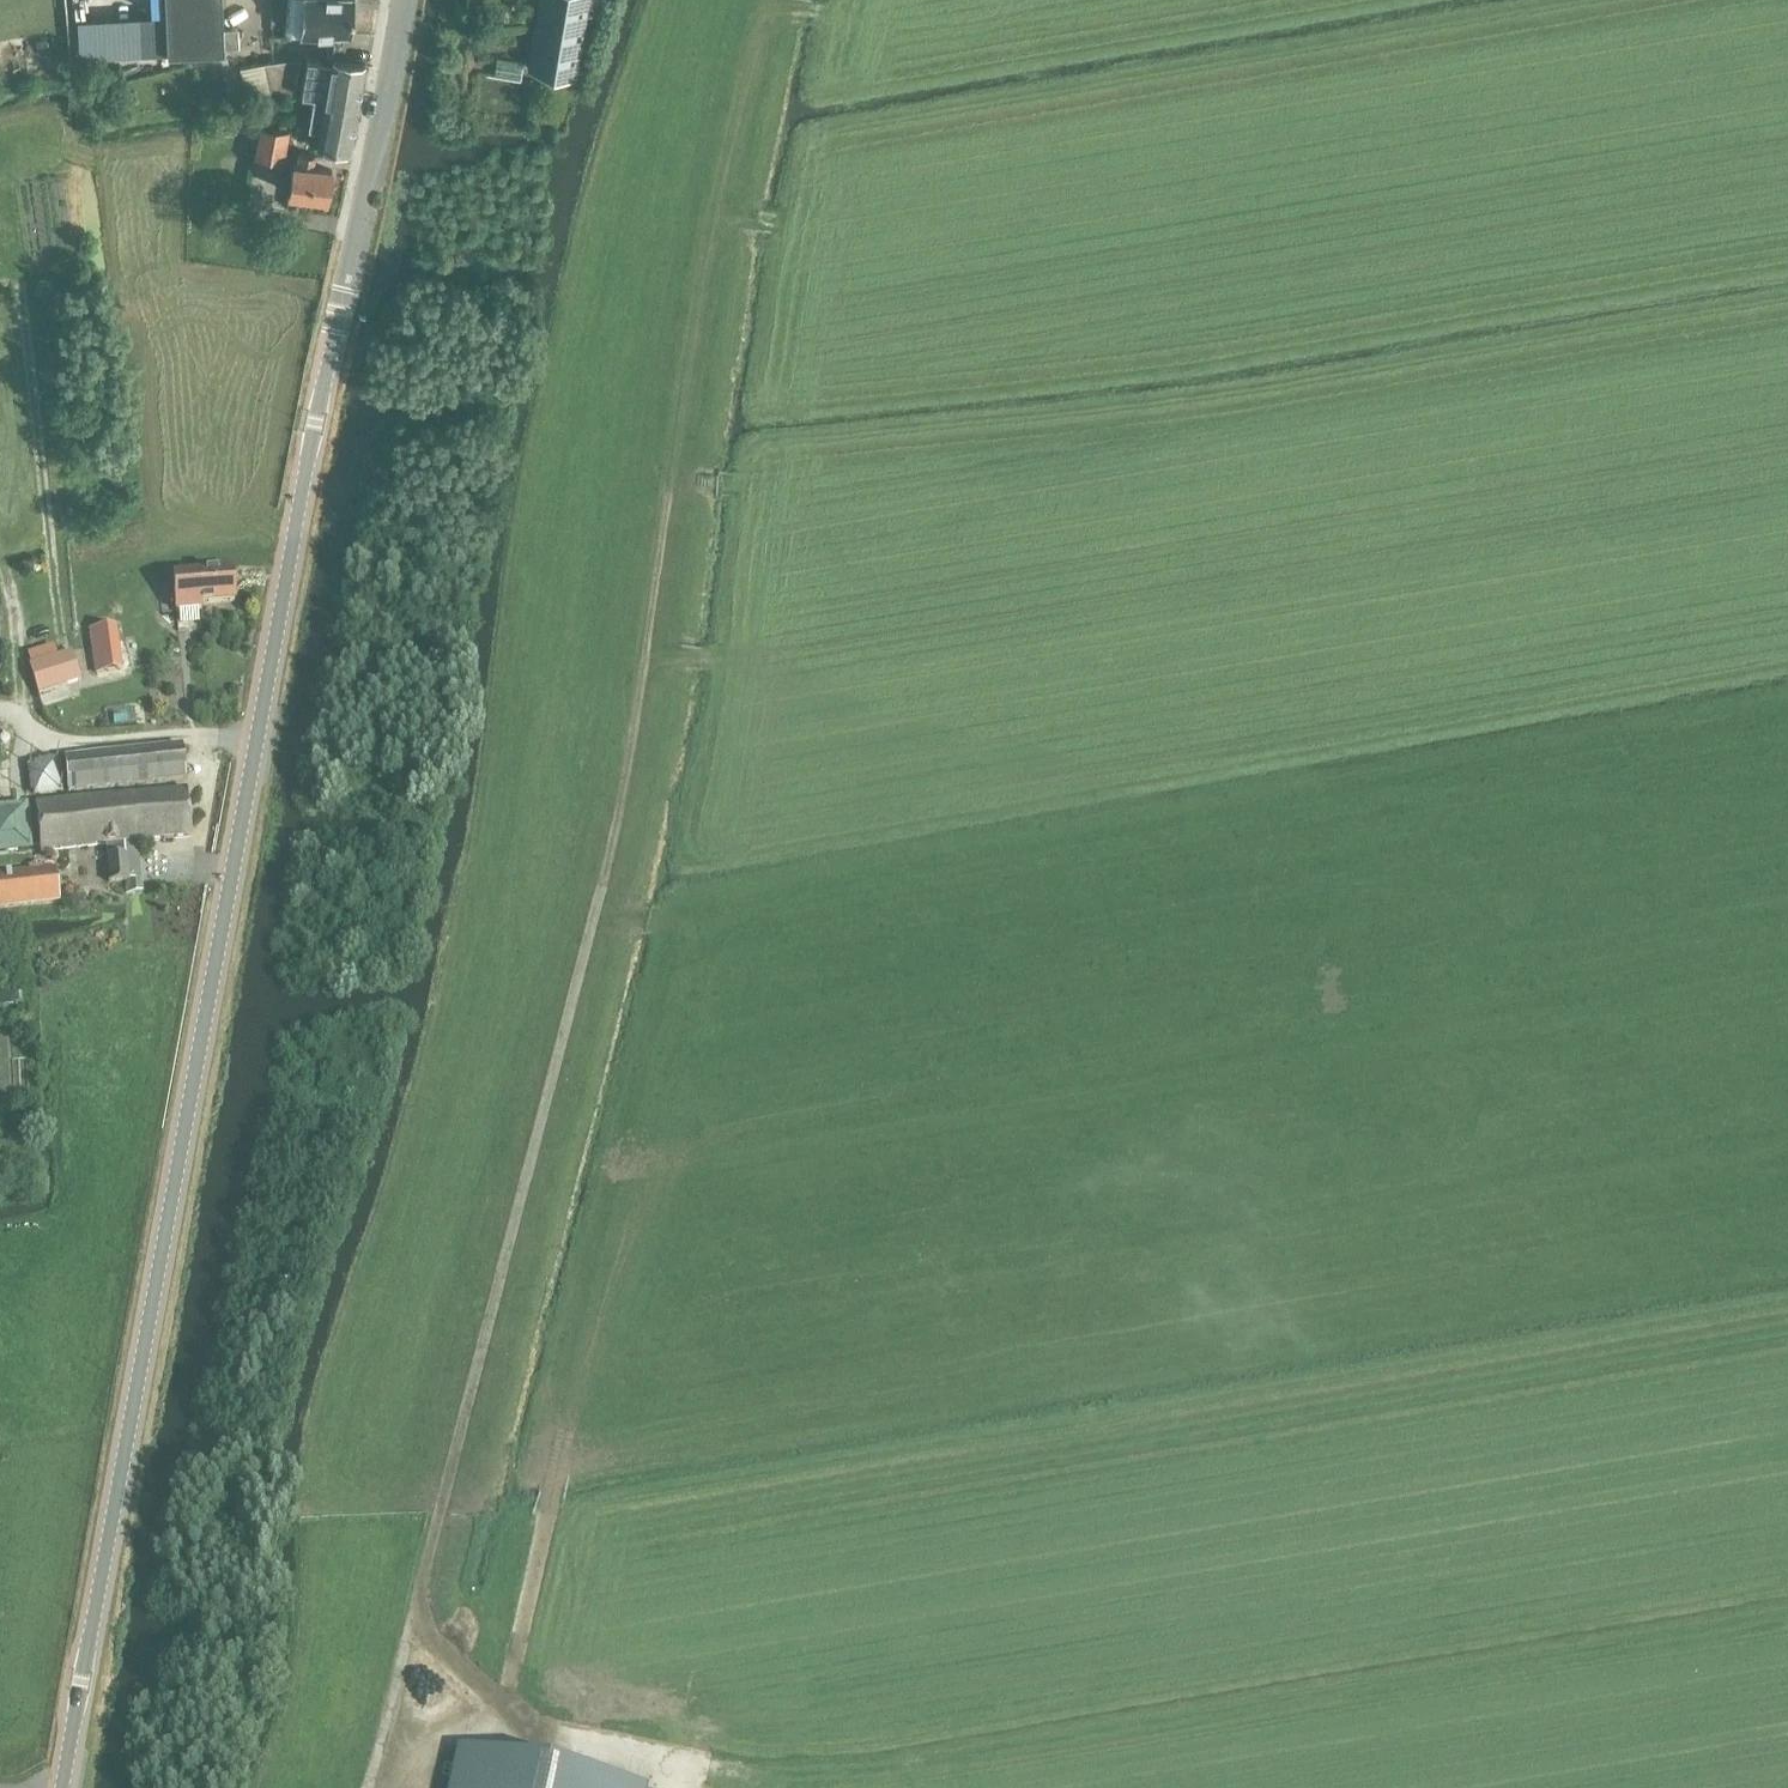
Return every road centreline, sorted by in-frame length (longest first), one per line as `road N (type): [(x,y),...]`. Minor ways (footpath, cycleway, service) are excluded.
road 1 (track): [(774,3),(751,57),(673,475),(637,737),(374,1787)]
road 2 (tertiary): [(404,0),(285,586),(62,1787)]

